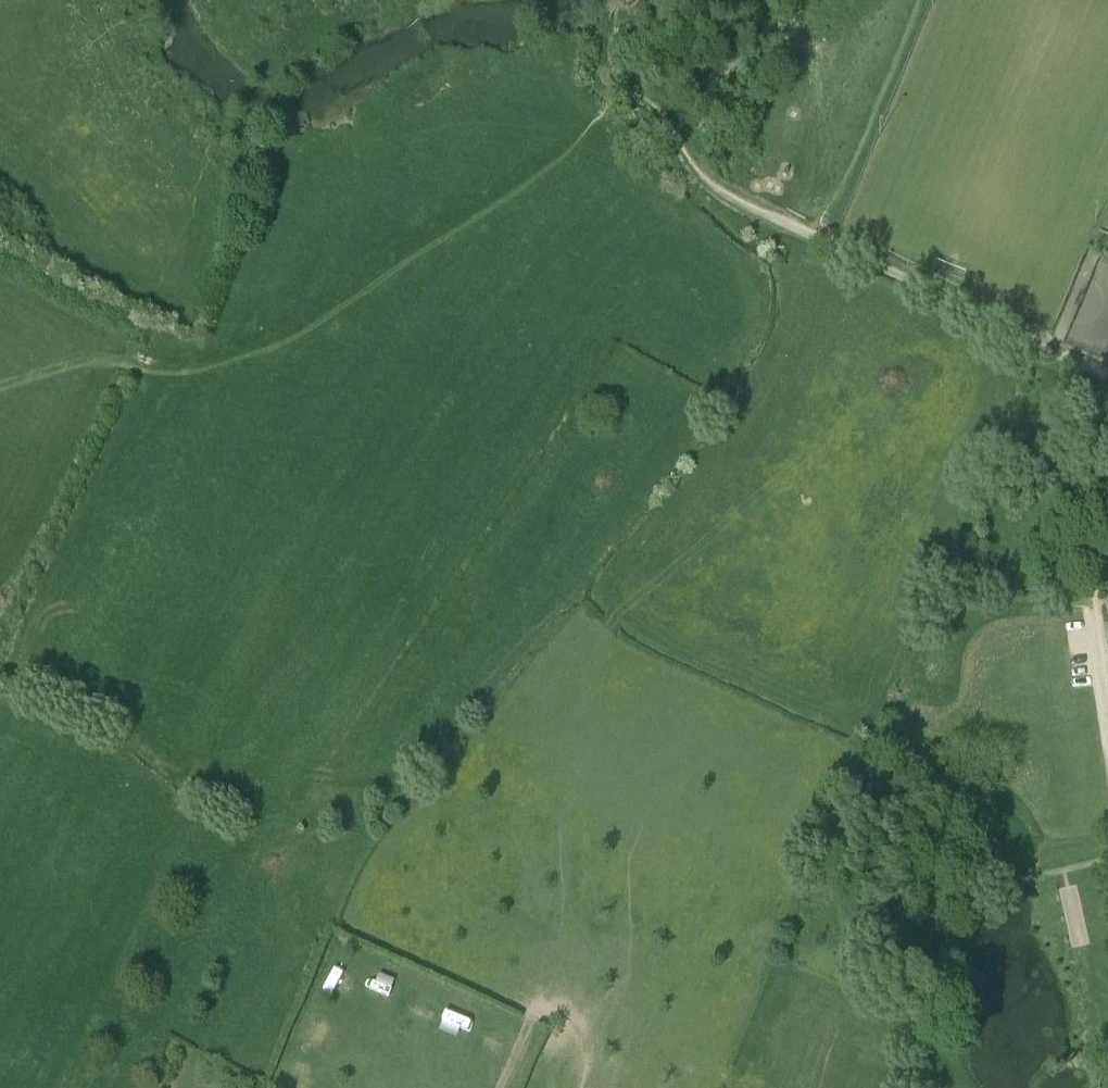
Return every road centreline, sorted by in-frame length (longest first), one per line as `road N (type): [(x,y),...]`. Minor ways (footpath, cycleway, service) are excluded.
road 1 (track): [(621,91),(659,110),(705,180),(738,201),(1107,376)]

